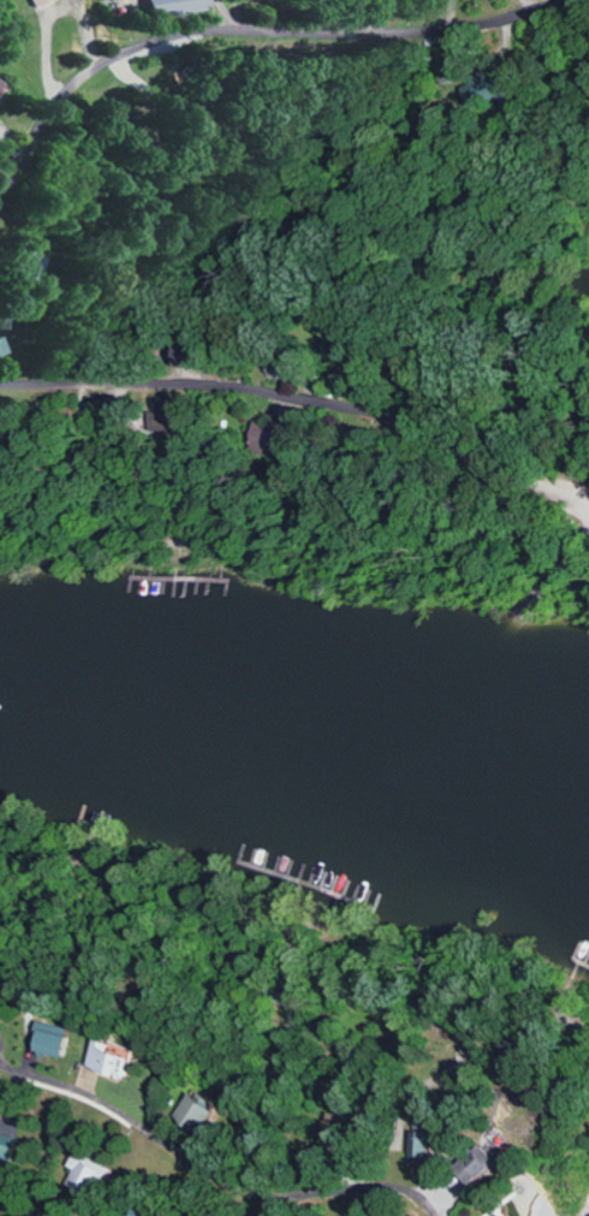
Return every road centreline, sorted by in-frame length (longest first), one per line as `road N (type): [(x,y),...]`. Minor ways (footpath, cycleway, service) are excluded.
road 1 (residential): [(0,203),(70,87),(182,26),(369,37),(475,34),(560,0)]
road 2 (residential): [(571,502),(457,434),(345,398),(201,381),(0,379)]

